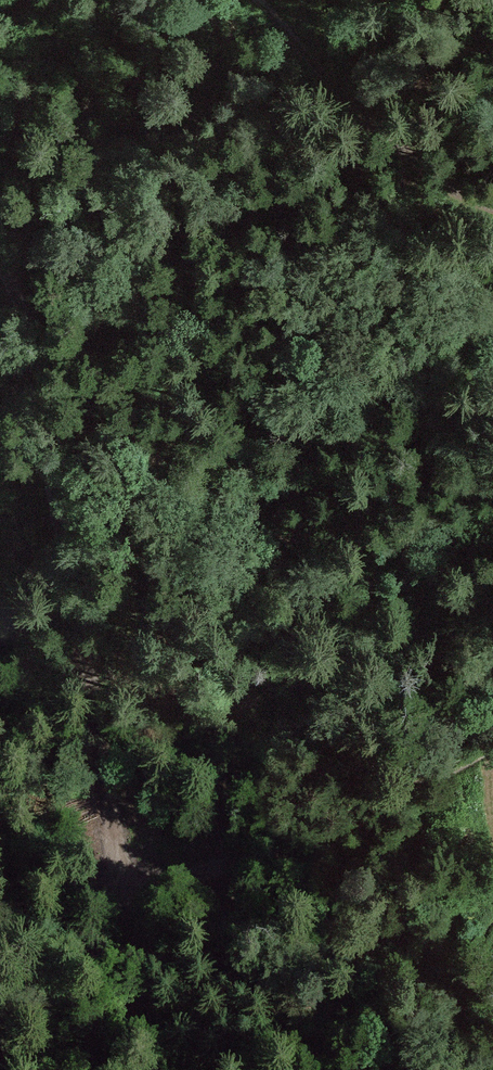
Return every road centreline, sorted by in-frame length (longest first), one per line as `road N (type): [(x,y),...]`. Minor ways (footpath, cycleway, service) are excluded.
road 1 (track): [(0,272),(28,328),(56,451),(122,903)]
road 2 (track): [(492,619),(349,574),(224,507),(99,425),(48,414)]
road 3 (track): [(258,0),(322,79),(447,191),(492,208)]
road 4 (track): [(122,903),(150,1069)]

